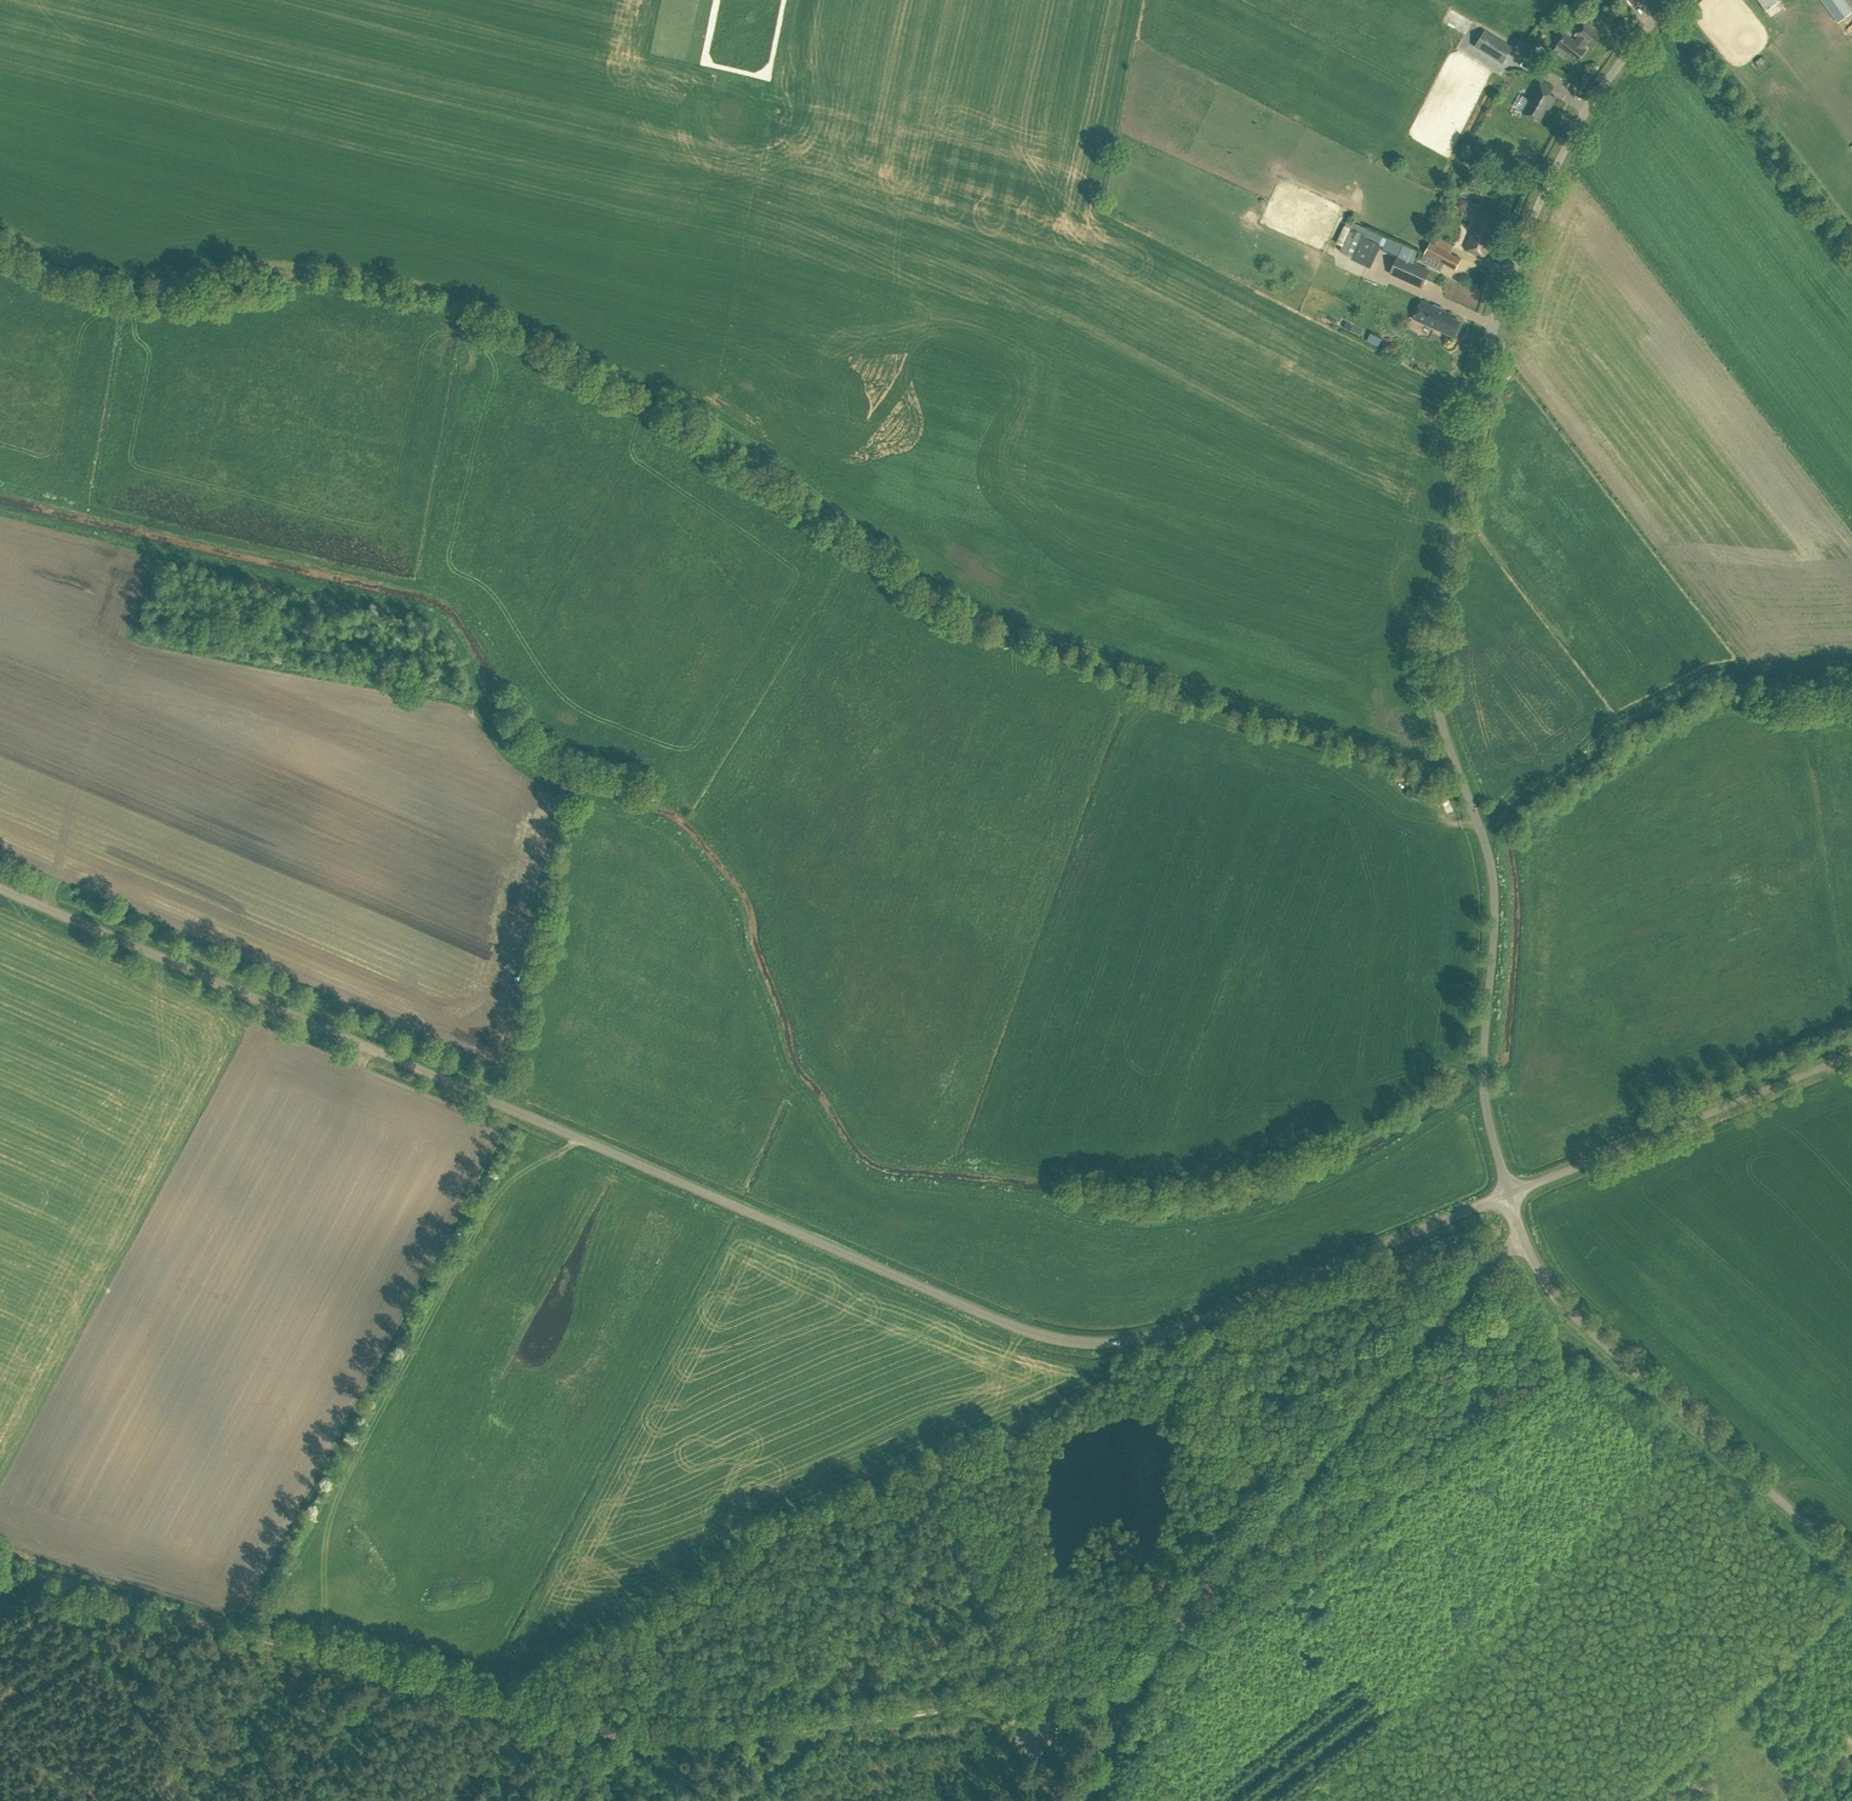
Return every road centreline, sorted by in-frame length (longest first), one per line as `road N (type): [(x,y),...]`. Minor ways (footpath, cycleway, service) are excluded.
road 1 (unclassified): [(1508,1196),(1159,1335),(1060,1338),(0,888)]
road 2 (track): [(1462,778),(989,620),(780,471),(460,294),(294,259),(122,265),(55,247),(0,220)]
road 3 (unclassified): [(1508,1196),(1484,1093),(1494,884),(1438,710),(1435,631),(1510,277),(1597,95),(1678,0)]
road 4 (track): [(1063,1693),(762,1735),(646,1739),(568,1724),(48,1574),(0,1591)]
road 5 (unclassified): [(1085,1800),(1130,1694),(1165,1648),(1501,1253),(1522,1242)]
road 6 (unclassified): [(1522,1242),(1563,1305),(1851,1563)]
road 7 (unclassified): [(1508,1196),(1851,1056)]
road 8 (track): [(1037,1757),(1025,1746),(1063,1693),(1130,1694)]
road 9 (track): [(826,1727),(724,1800)]

